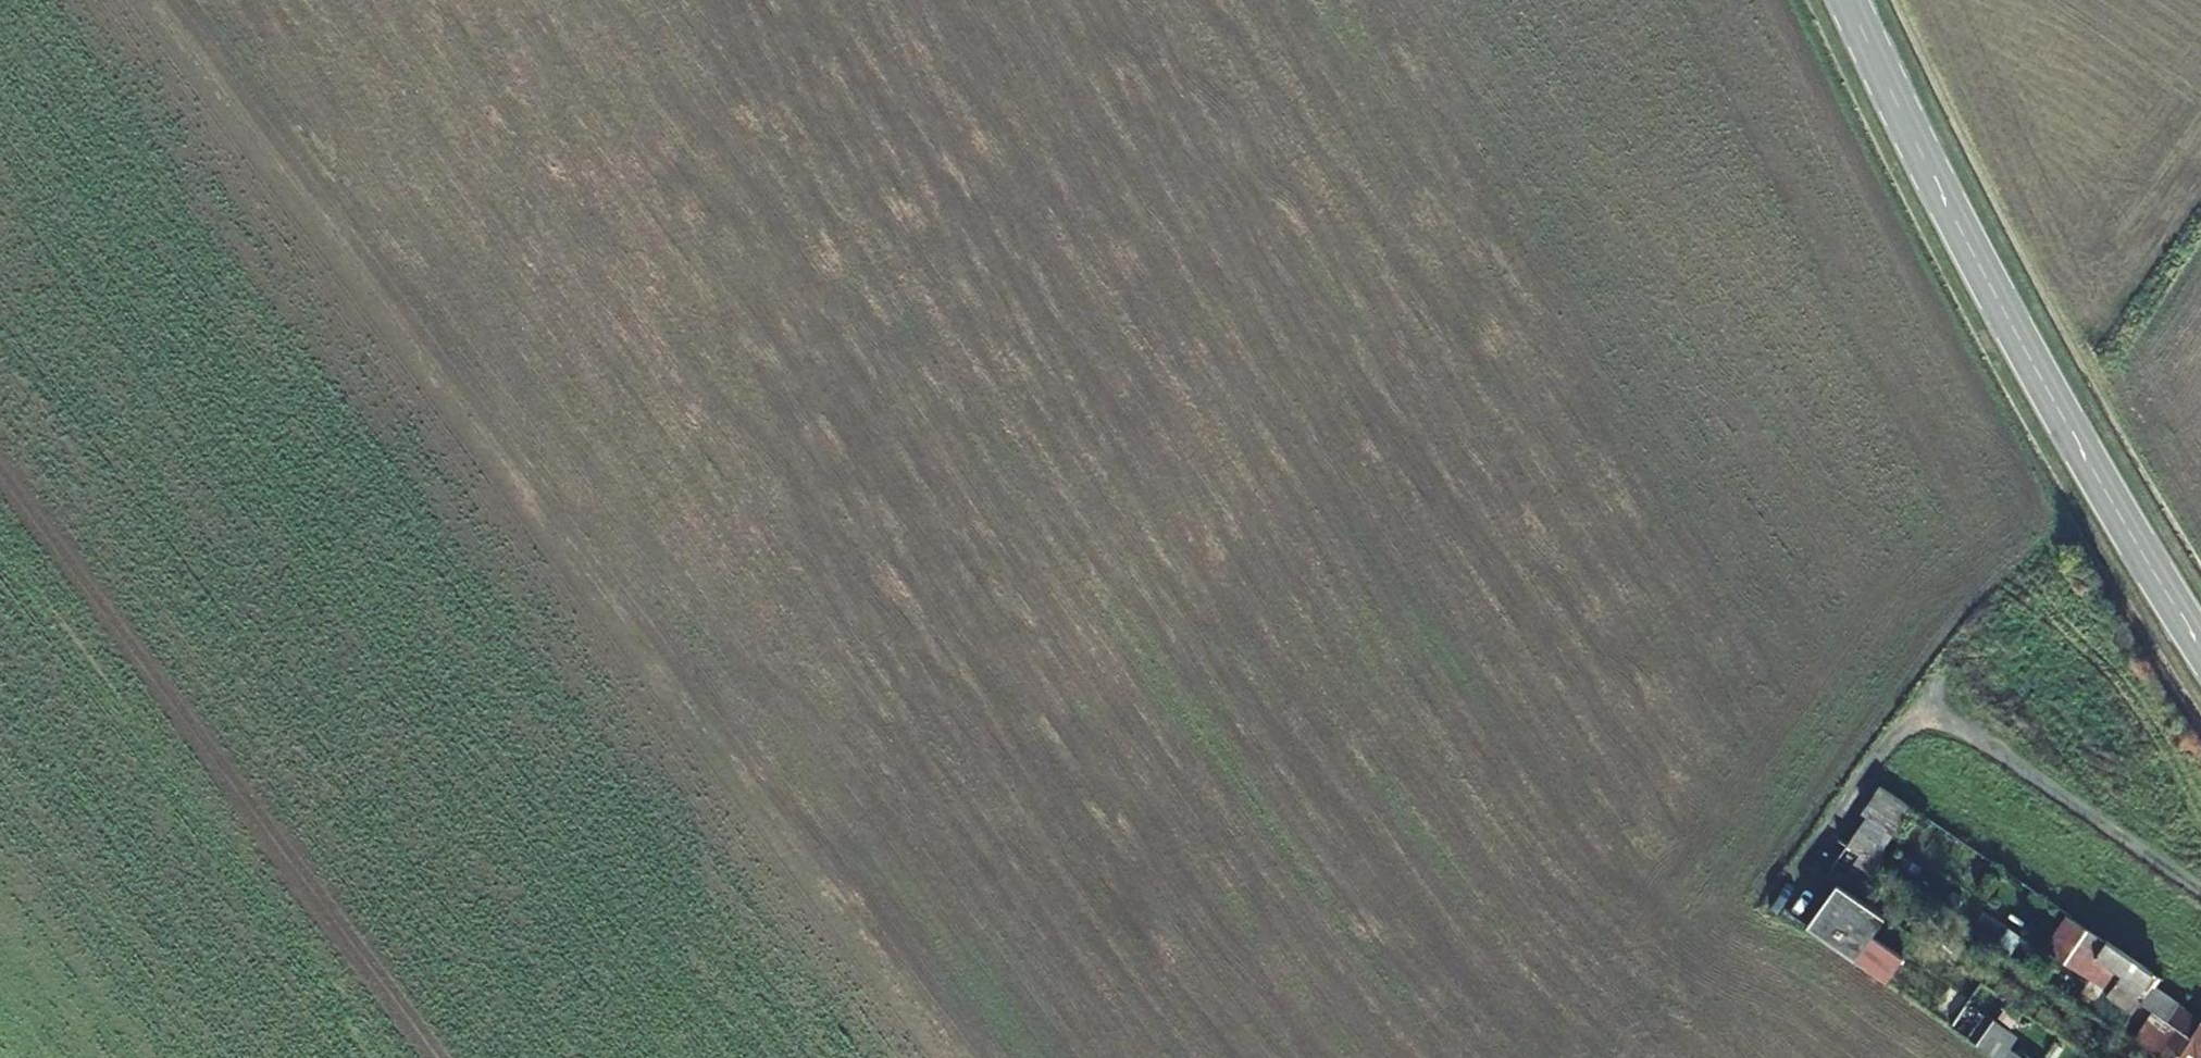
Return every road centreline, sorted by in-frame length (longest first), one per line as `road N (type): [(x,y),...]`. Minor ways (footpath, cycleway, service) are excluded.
road 1 (primary): [(2200,637),(2024,349),(1847,0)]

